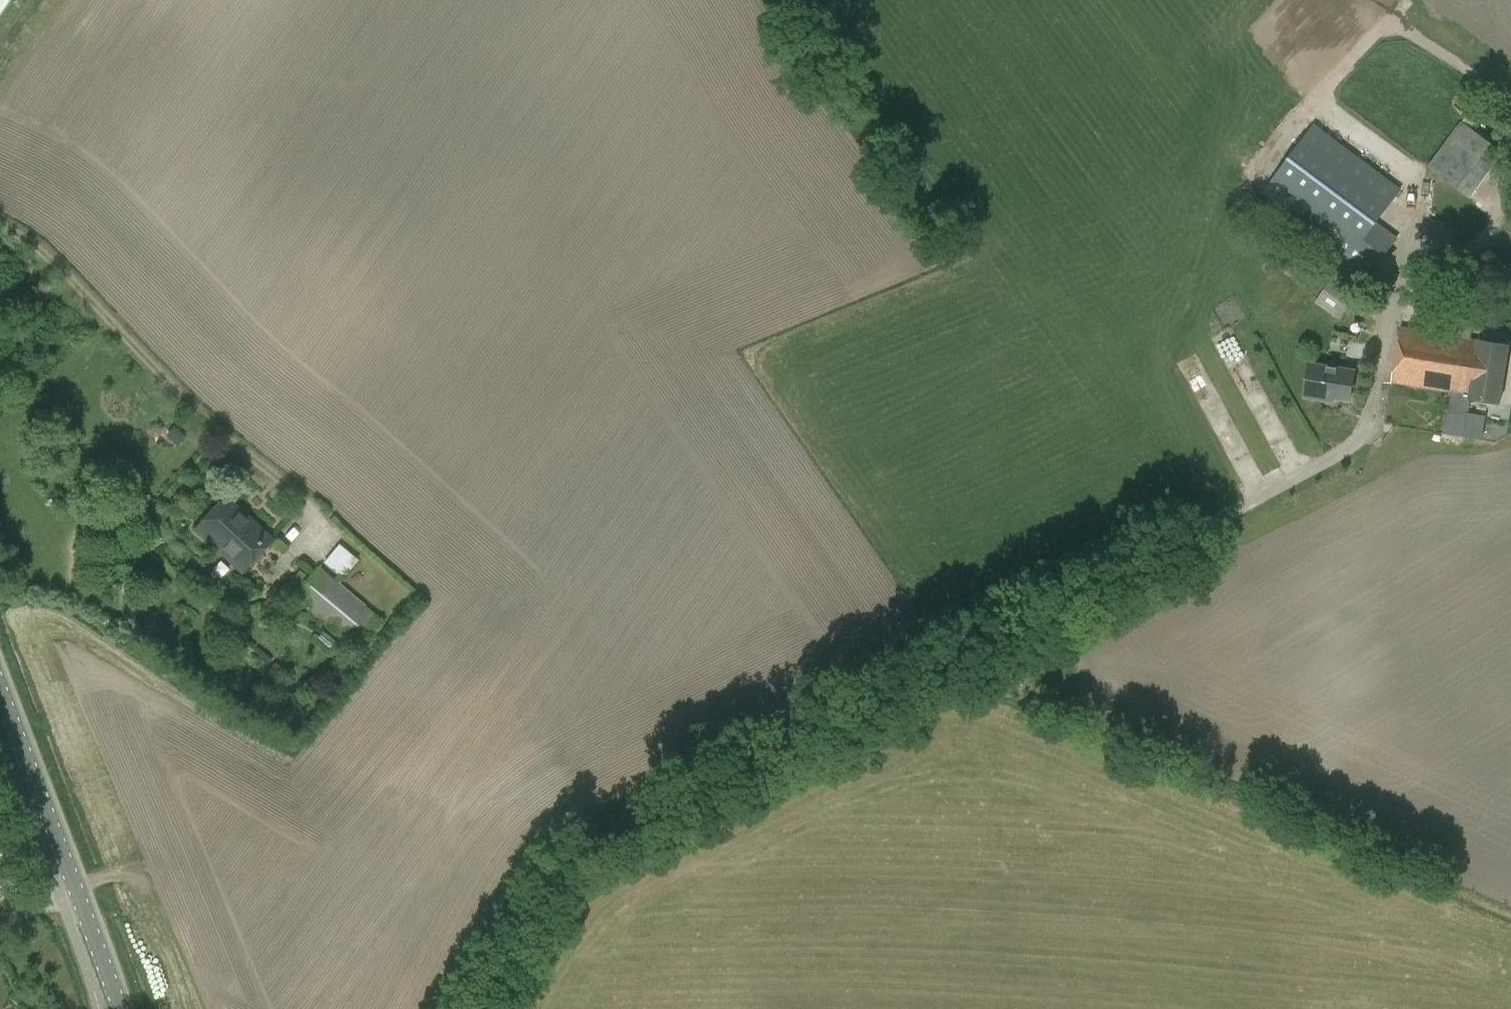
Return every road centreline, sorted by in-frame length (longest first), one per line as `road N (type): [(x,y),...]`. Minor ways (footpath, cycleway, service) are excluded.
road 1 (unclassified): [(476,1008),(551,879),(584,856),(1242,504)]
road 2 (tertiary): [(126,1008),(0,648)]

